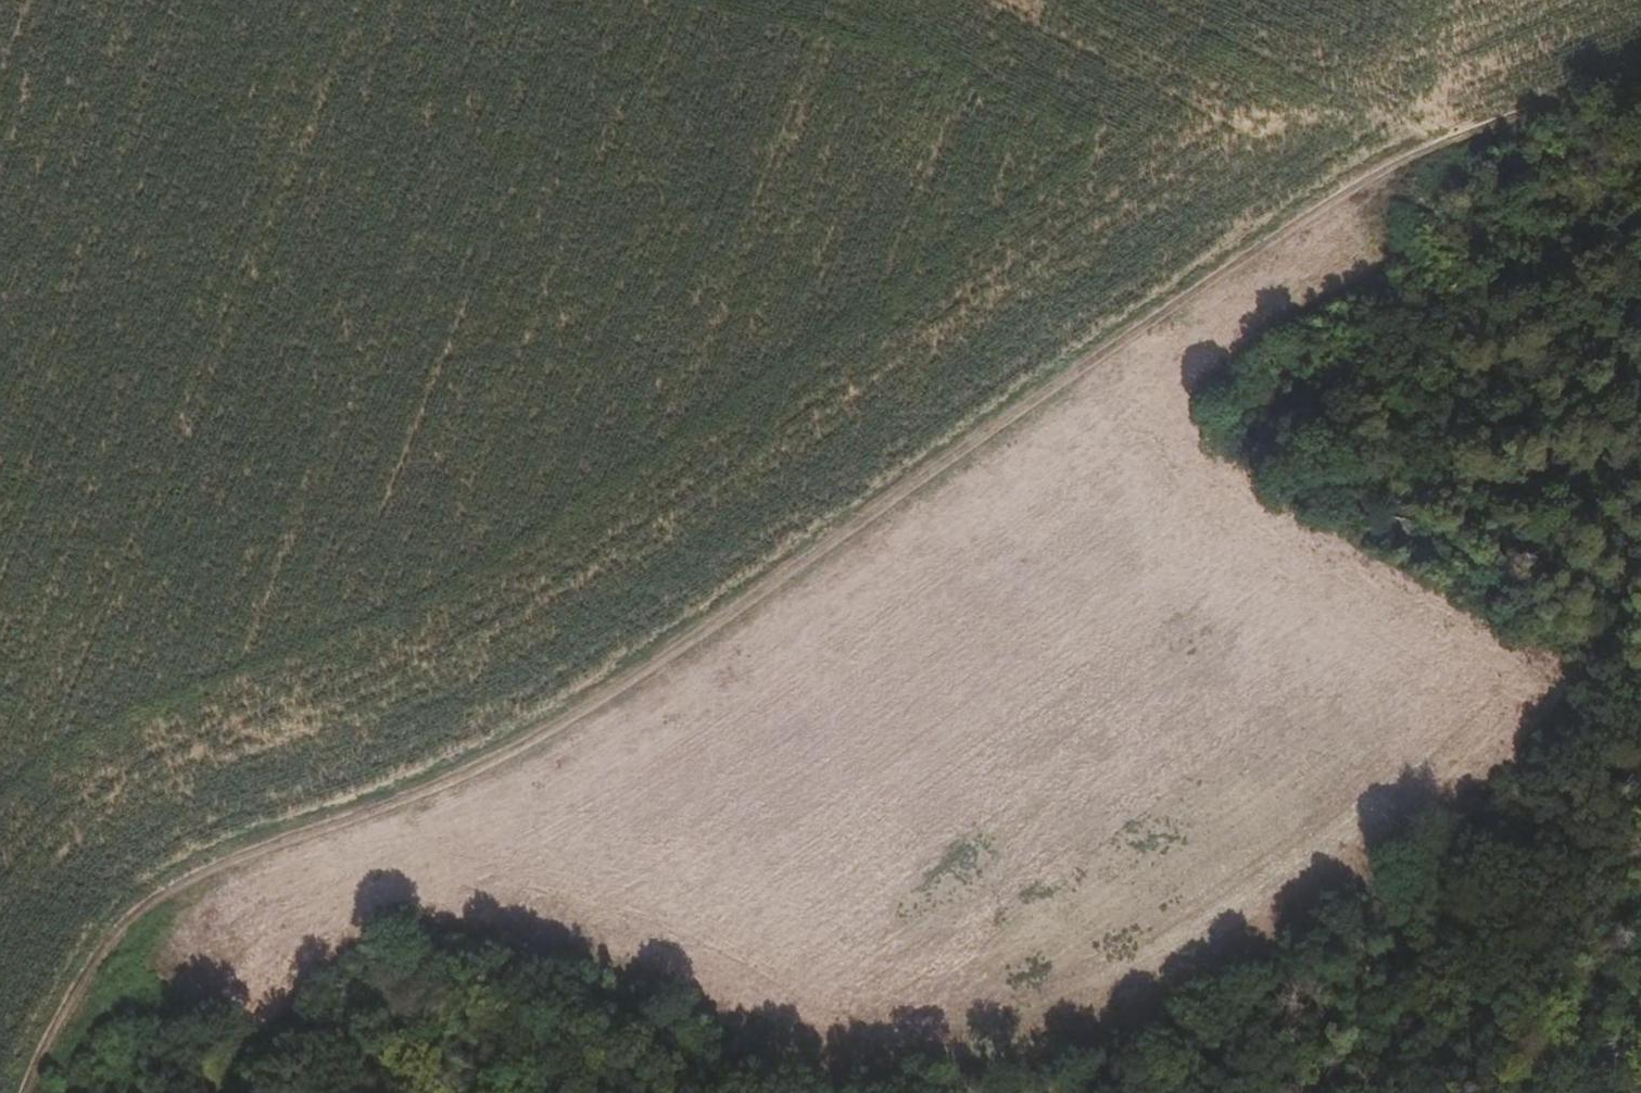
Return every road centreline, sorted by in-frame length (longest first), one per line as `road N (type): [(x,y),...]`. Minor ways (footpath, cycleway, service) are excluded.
road 1 (track): [(1640,122),(1546,177),(1392,173),(524,760),(173,896),(50,1057),(34,1092)]

